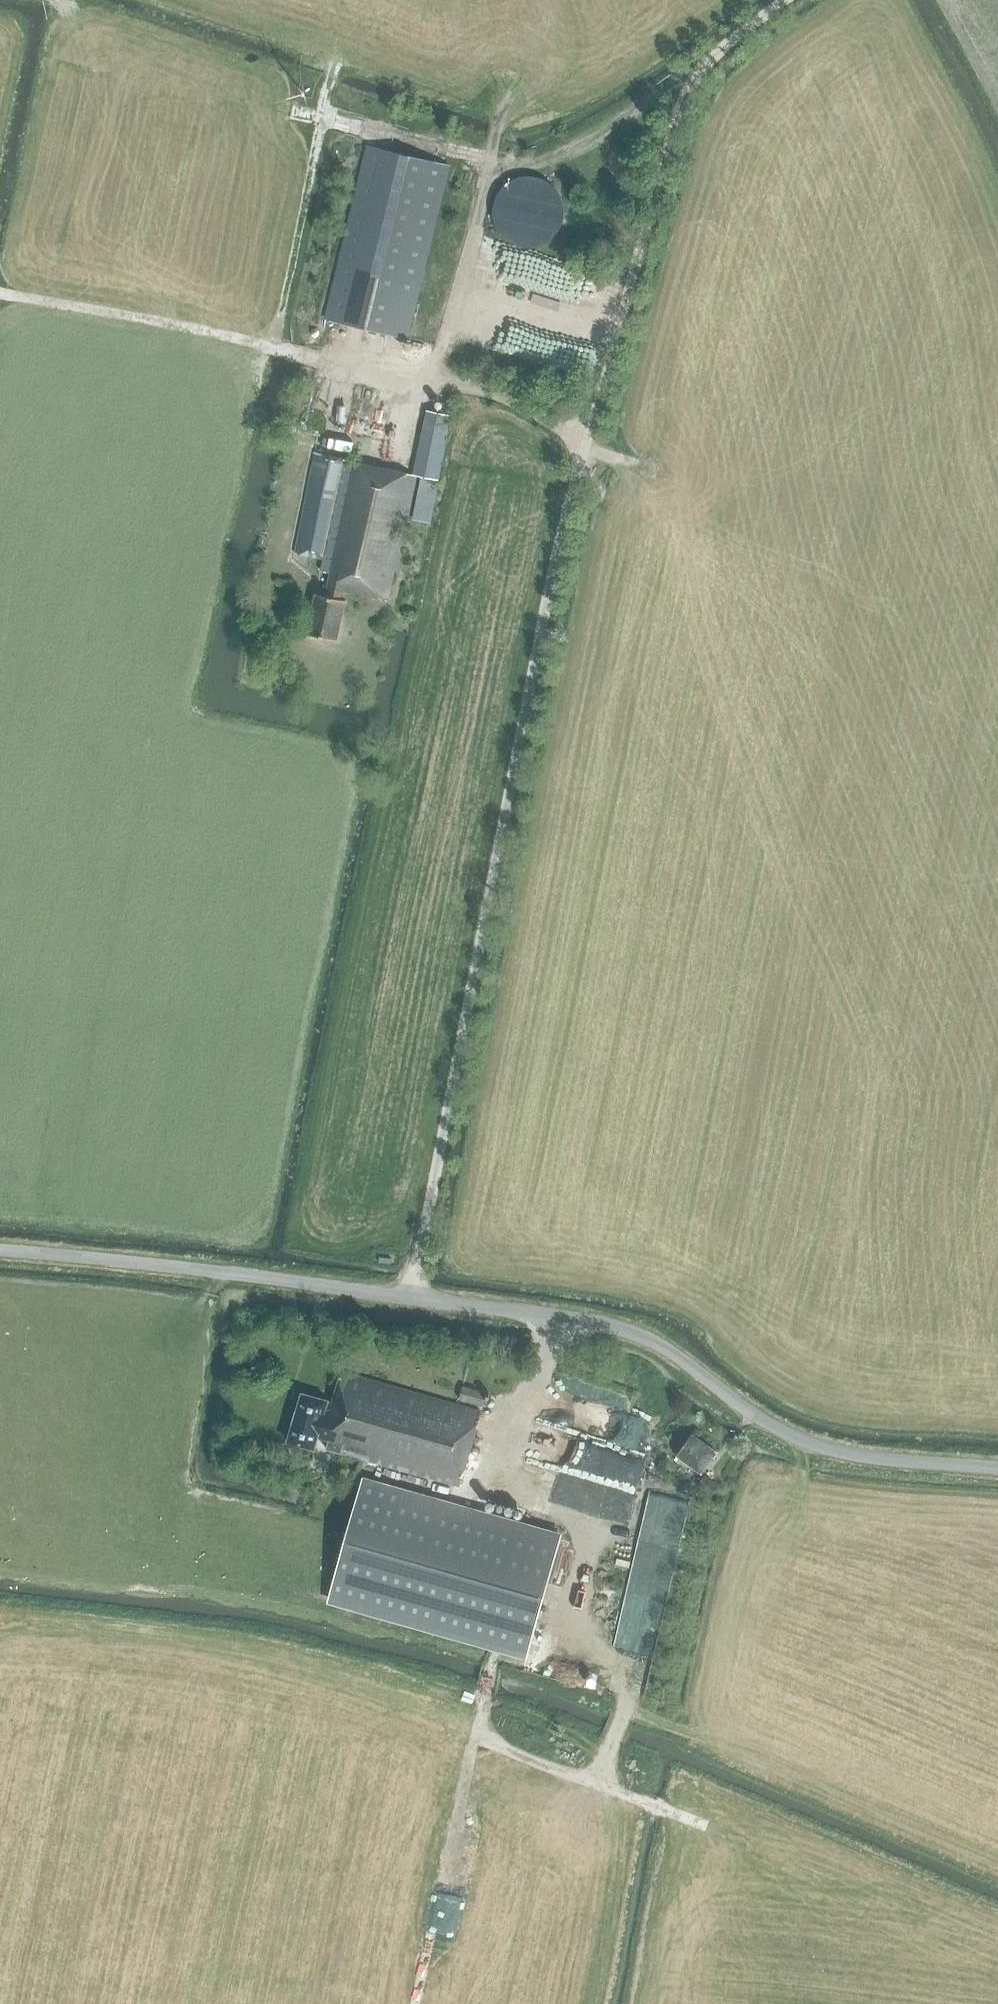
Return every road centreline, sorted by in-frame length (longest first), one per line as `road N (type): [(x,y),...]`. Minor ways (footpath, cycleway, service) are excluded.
road 1 (unclassified): [(0,1248),(606,1324),(657,1343),(758,1417),(824,1448),(997,1468)]

